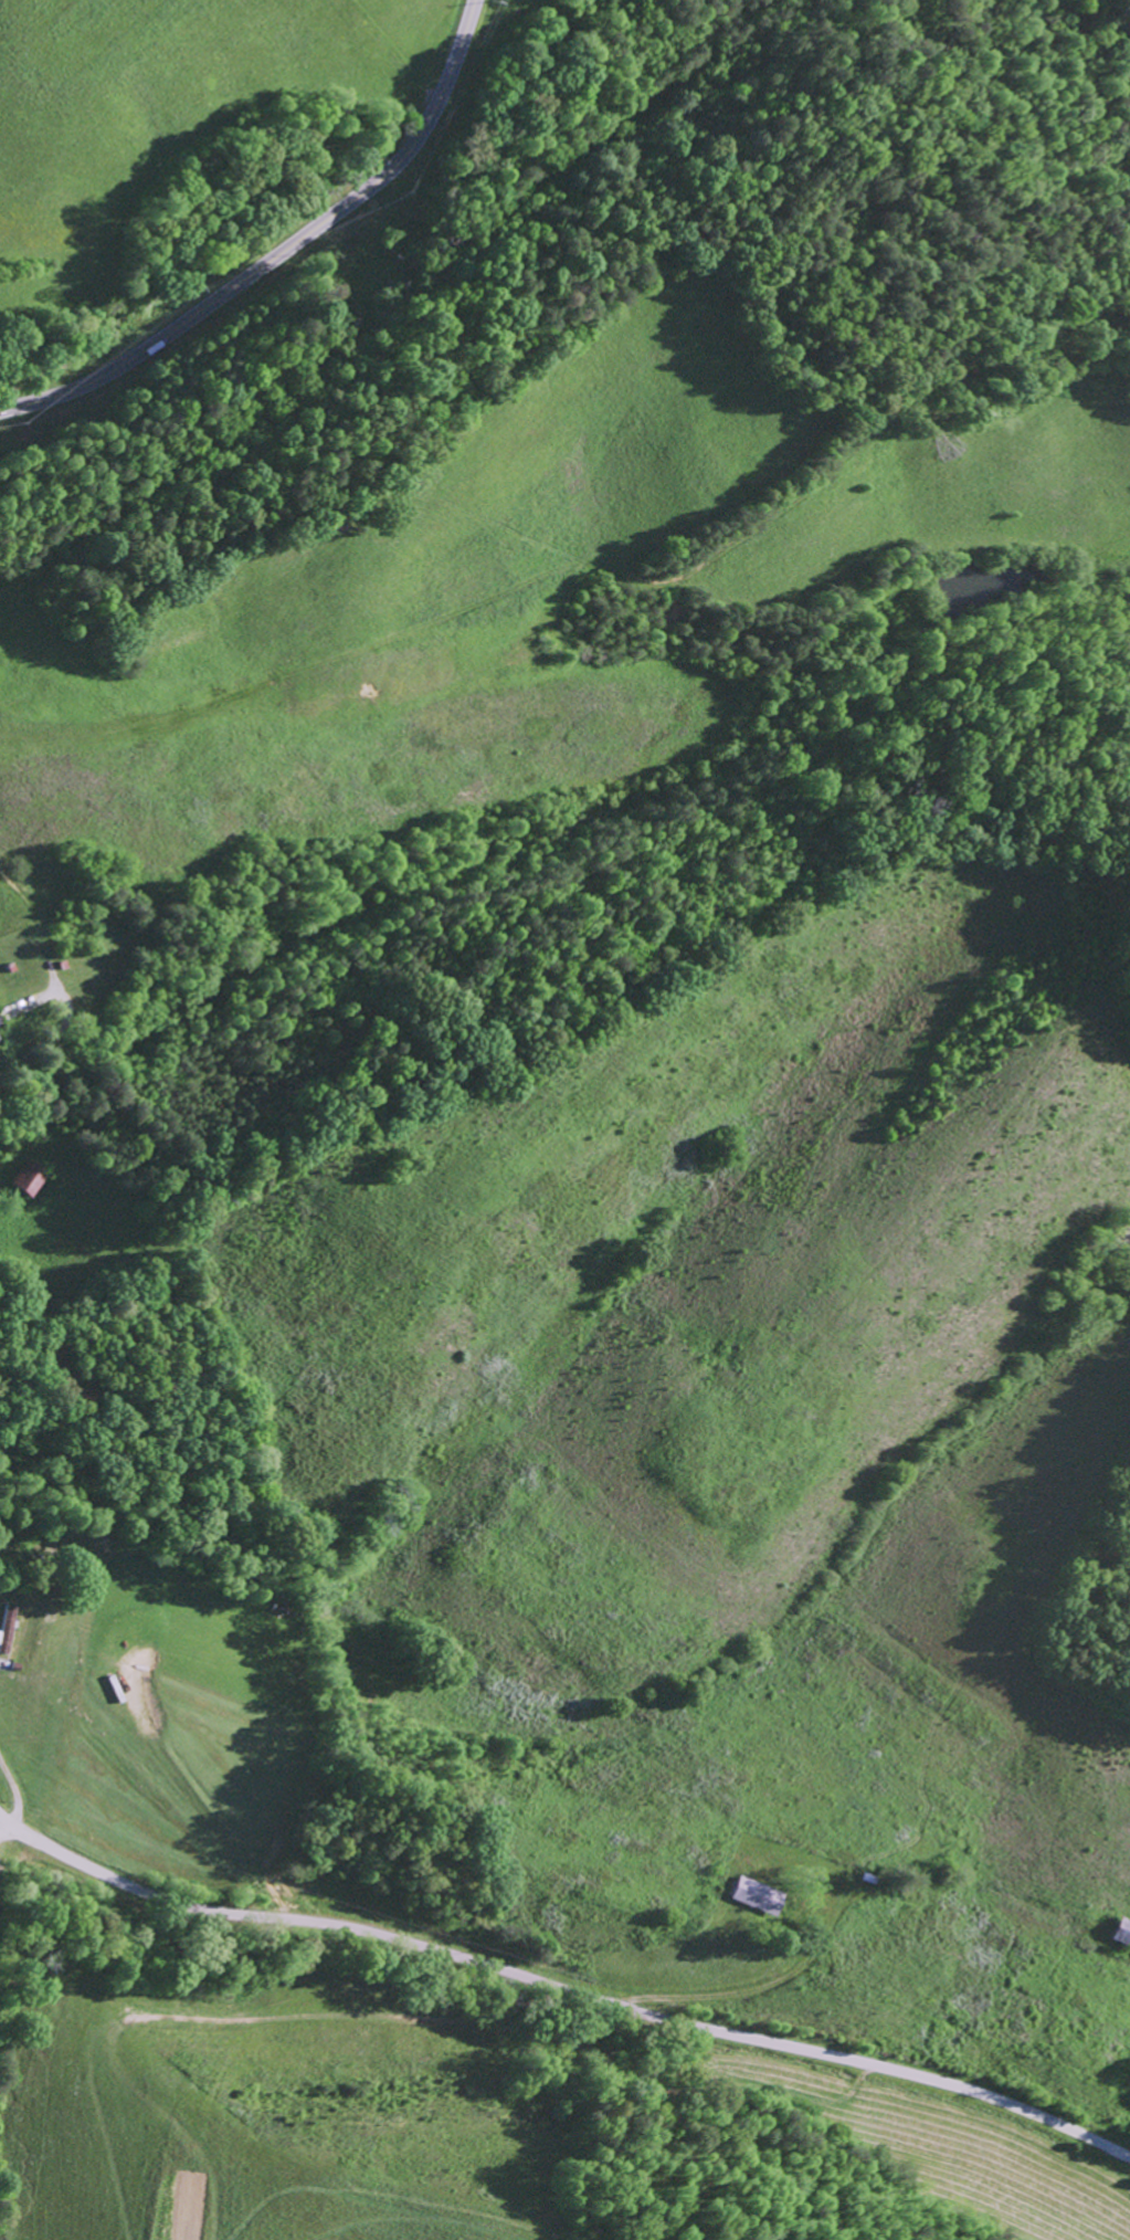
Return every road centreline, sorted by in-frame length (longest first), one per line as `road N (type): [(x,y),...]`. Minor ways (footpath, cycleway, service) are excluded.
road 1 (tertiary): [(1129,2158),(1018,2106),(366,1931),(182,1904),(0,1815)]
road 2 (secondary): [(0,409),(63,391),(173,334),(379,183),(424,130),(478,0)]

